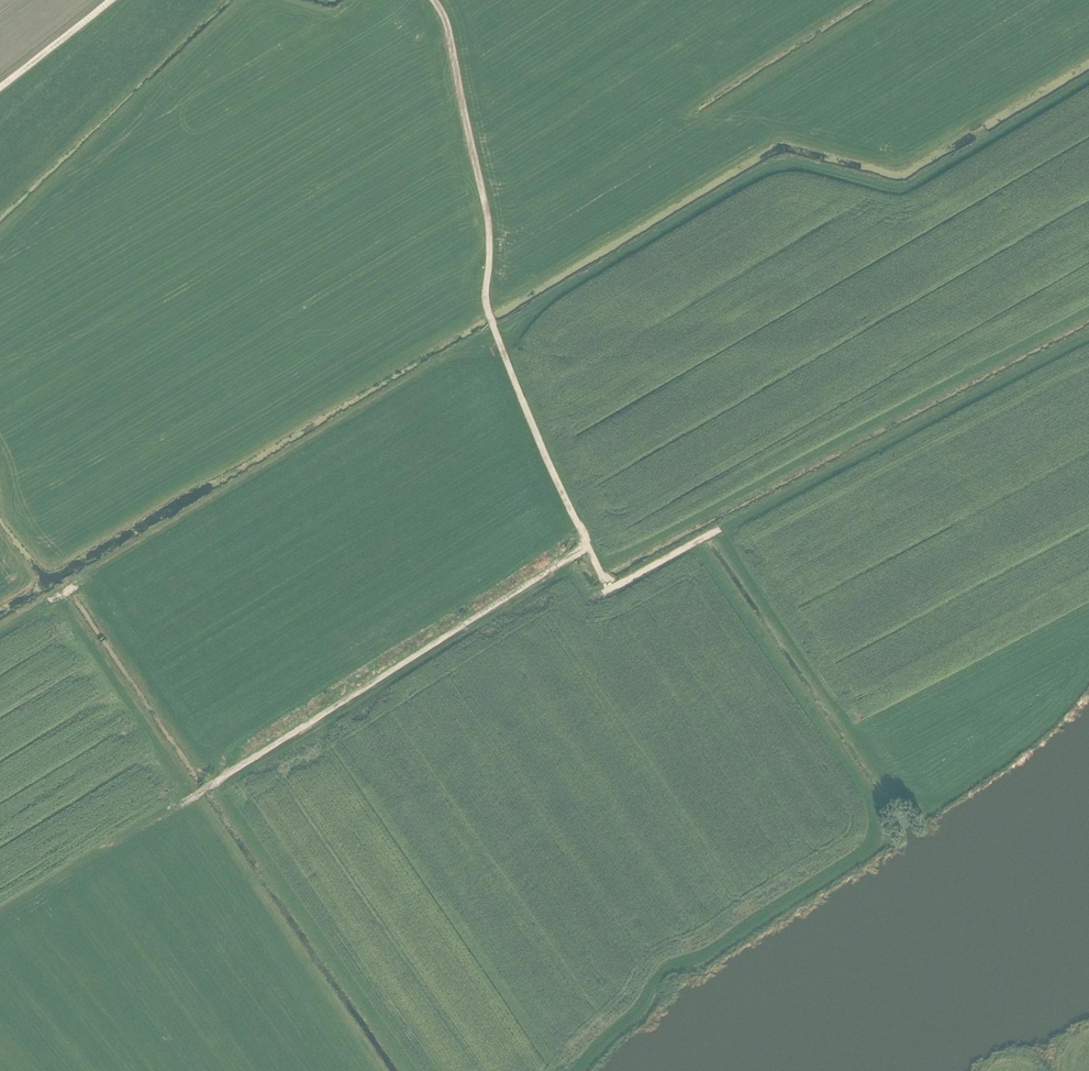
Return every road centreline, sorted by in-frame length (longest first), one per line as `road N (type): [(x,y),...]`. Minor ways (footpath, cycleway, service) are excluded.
road 1 (track): [(432,0),(460,78),(488,227),(487,313),(609,588),(718,530)]
road 2 (track): [(496,336),(521,338),(556,296),(755,174),(805,166),(883,186),(919,184),(1088,82)]
road 3 (track): [(589,548),(217,782)]

